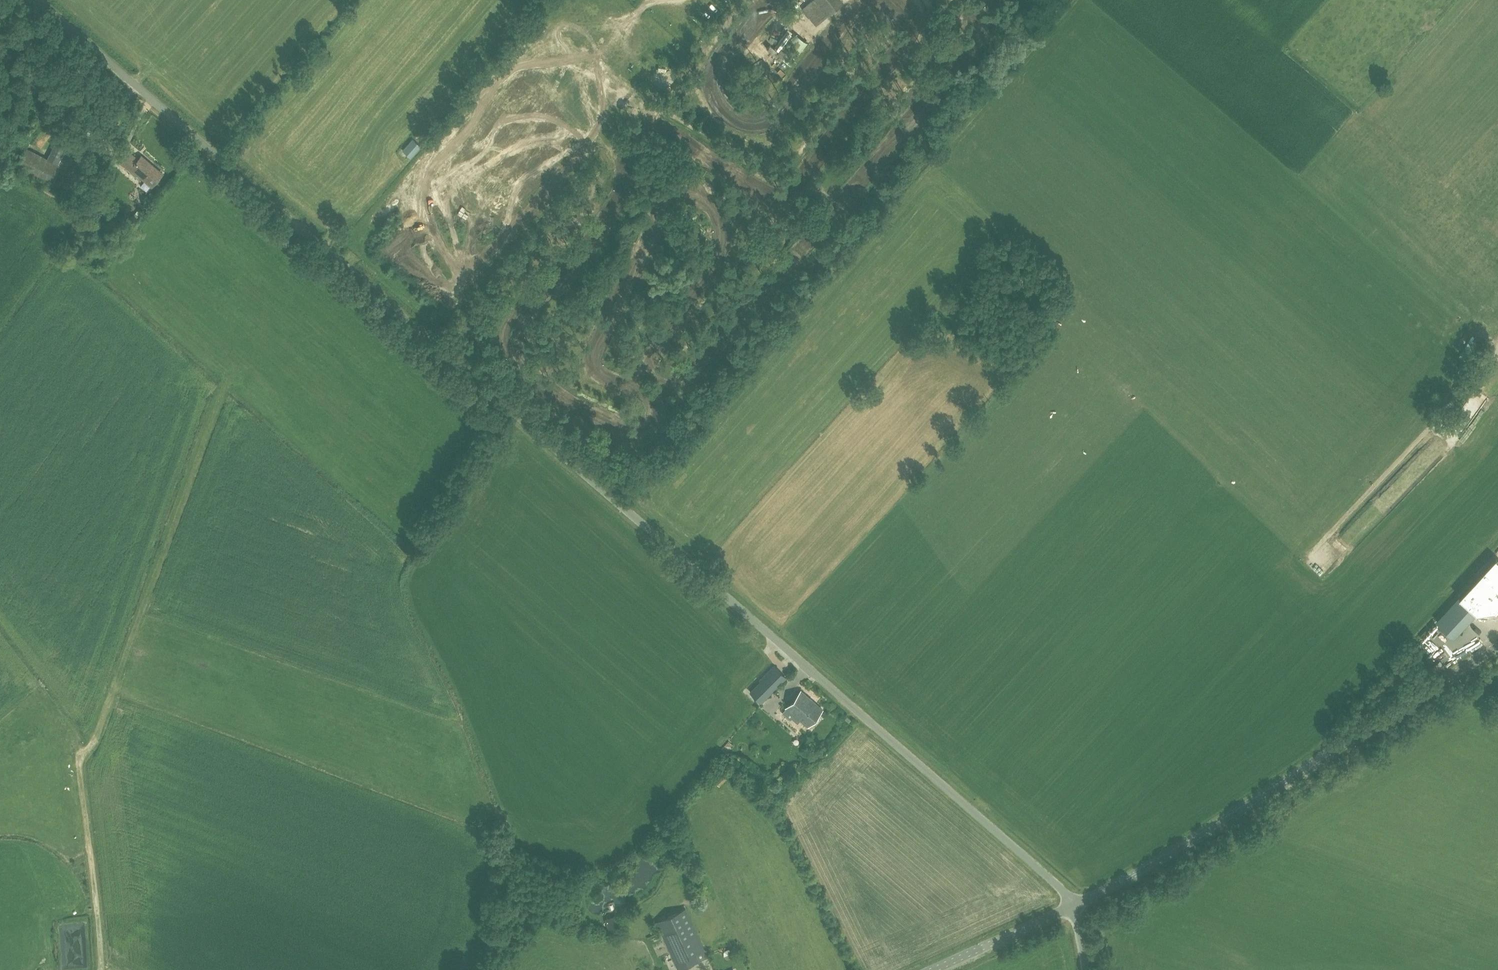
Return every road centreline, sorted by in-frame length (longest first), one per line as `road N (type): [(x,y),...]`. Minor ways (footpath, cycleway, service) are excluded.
road 1 (unclassified): [(1073,906),(40,0)]
road 2 (track): [(102,969),(79,762),(98,735),(226,380)]
road 3 (tertiary): [(1073,906),(1253,805),(1497,647)]
road 4 (unknown): [(666,126),(561,58),(540,68),(477,141),(479,161),(496,166),(540,114),(576,107),(610,128),(625,178)]
road 5 (tertiary): [(936,969),(1073,906)]

